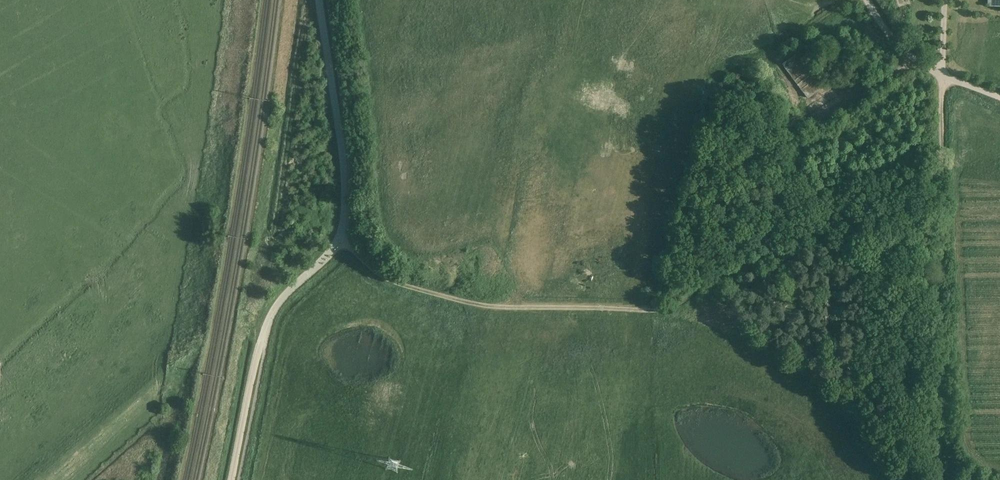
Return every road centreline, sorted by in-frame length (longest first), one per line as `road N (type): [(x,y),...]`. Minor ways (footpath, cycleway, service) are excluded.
road 1 (track): [(338,242),(387,279),(459,298),(509,308),(649,309),(939,173)]
road 2 (unclassified): [(229,479),(267,325),(342,234),(344,163),(321,0)]
road 3 (track): [(939,173),(938,479)]
road 4 (unclassified): [(999,98),(908,56),(864,0)]

